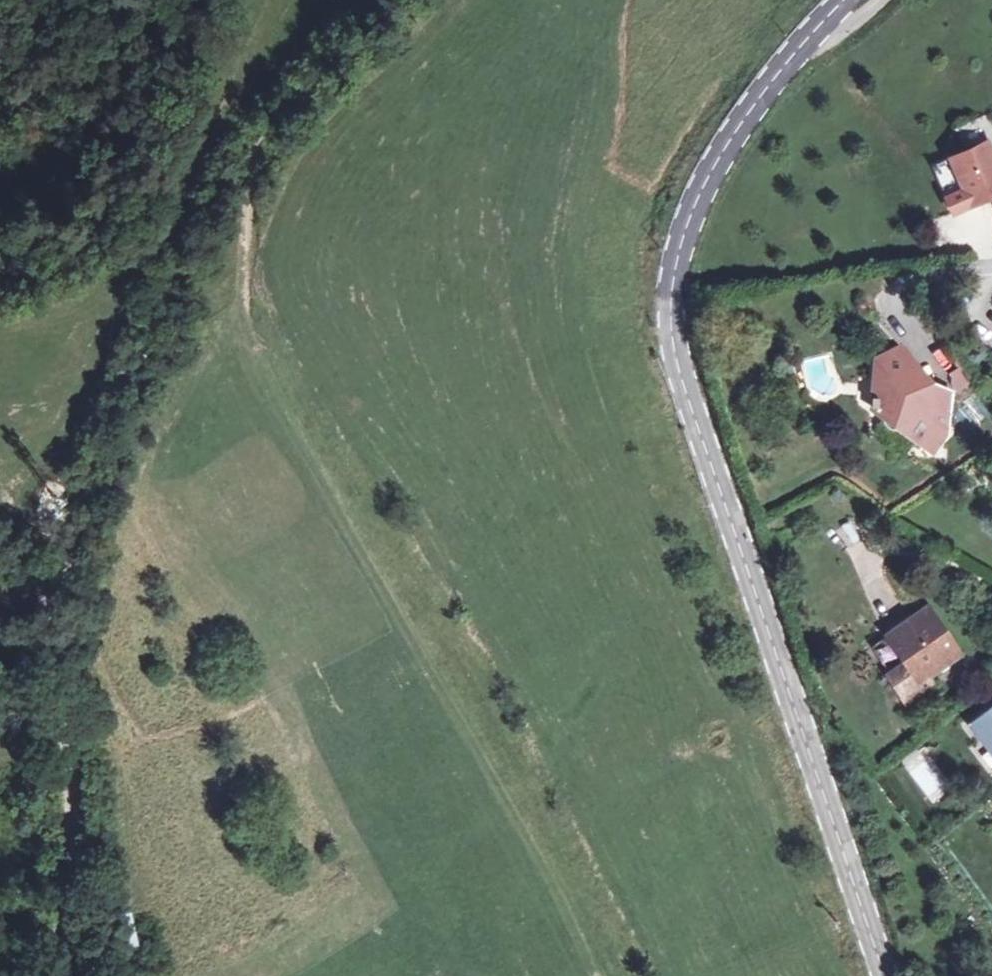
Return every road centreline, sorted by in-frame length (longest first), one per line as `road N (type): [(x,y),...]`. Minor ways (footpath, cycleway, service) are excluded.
road 1 (track): [(381,0),(244,153),(192,232),(59,553),(51,646),(69,808),(60,975)]
road 2 (tertiary): [(884,975),(729,519),(680,360),(669,287),(681,239),(720,157),(809,34)]

